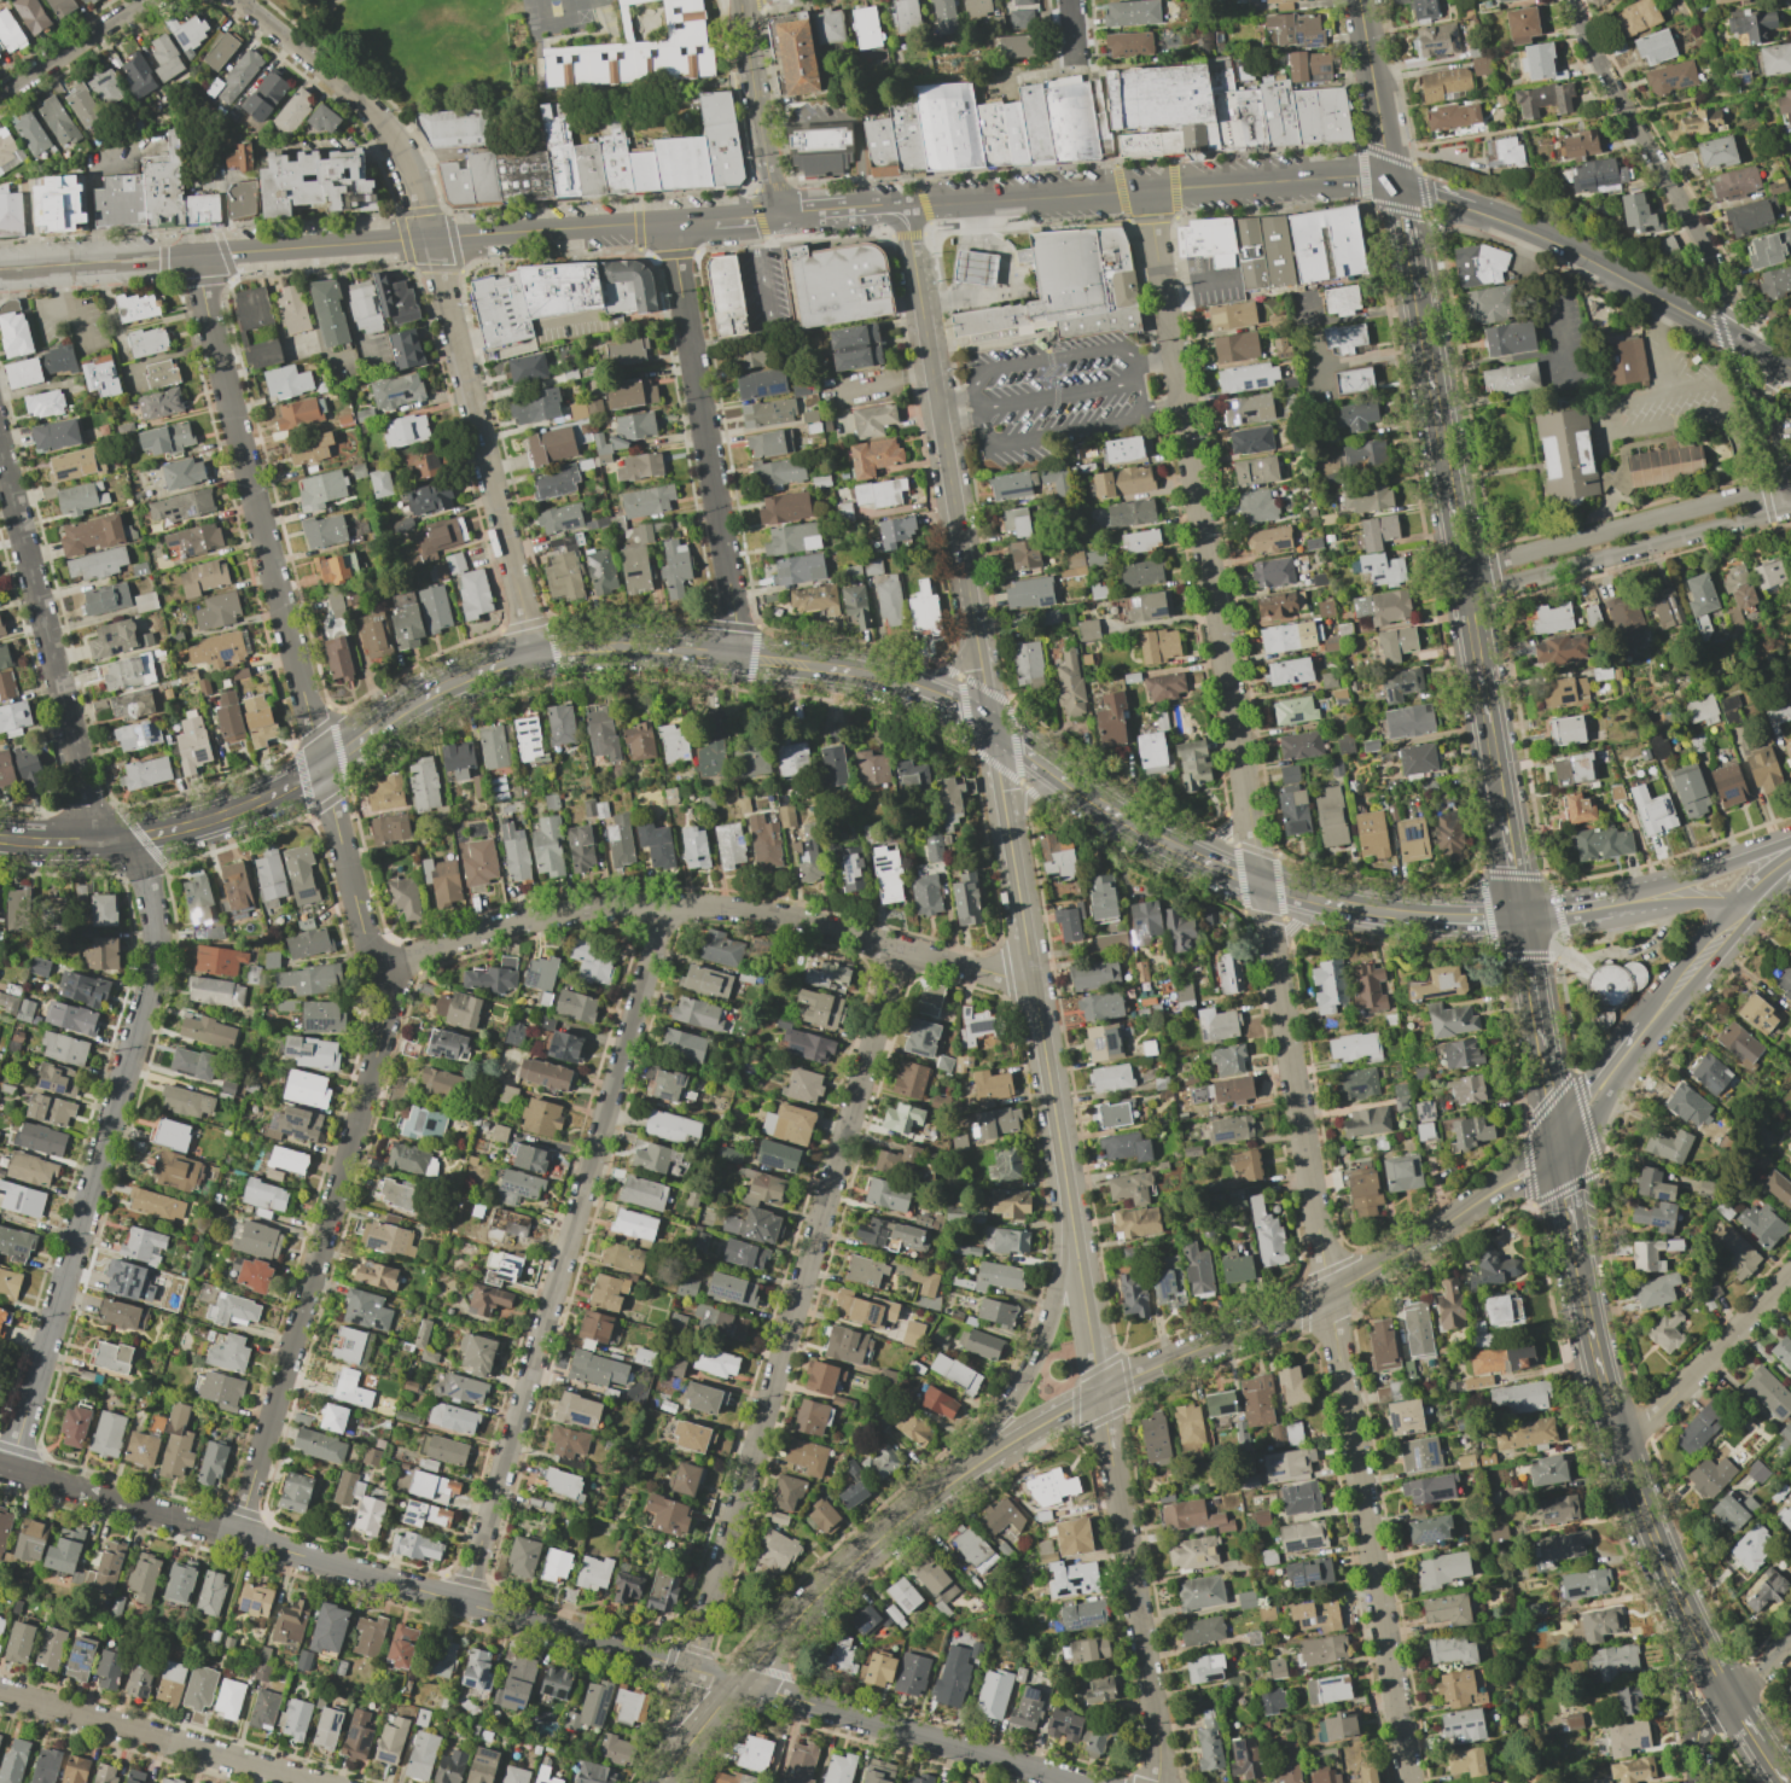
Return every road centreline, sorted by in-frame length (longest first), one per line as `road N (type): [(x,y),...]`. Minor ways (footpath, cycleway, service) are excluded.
road 1 (secondary): [(0,837),(114,840),(191,826),(266,800),(473,672),(531,654),(609,646),(849,670),(902,683),(989,724),(1076,789),(1211,864),(1321,904),(1431,916)]
road 2 (residential): [(1186,438),(1408,1782)]
road 3 (residential): [(197,255),(382,1000),(379,1041),(234,1537)]
road 4 (residential): [(0,450),(83,805),(145,878),(153,916),(146,989),(7,1470)]
road 5 (residential): [(897,946),(687,1668)]
road 6 (residential): [(235,0),(367,105),(399,151),(436,268),(531,654)]
road 7 (residential): [(665,907),(460,1602)]
road 8 (residential): [(376,971),(566,916),(665,907),(808,922),(1031,983)]
road 9 (tertiary): [(0,269),(670,222)]
road 10 (tertiary): [(903,209),(989,724)]
road 11 (tertiary): [(989,724),(1069,1220)]
road 12 (tertiary): [(1575,1247),(1617,1438),(1652,1536),(1733,1701)]
road 13 (residential): [(234,1537),(687,1668)]
road 14 (residential): [(670,222),(734,622),(731,655)]
road 15 (tertiary): [(1098,1394),(1327,1295),(1479,1198)]
road 16 (residential): [(1098,1394),(1159,1750),(1155,1782)]
road 17 (residential): [(1570,0),(1710,254),(1745,345)]
road 18 (residential): [(737,1683),(1078,1782)]
road 19 (residential): [(1464,594),(1790,508)]
road 20 (residential): [(1778,488),(1460,571)]
road 21 (residential): [(0,1692),(311,1782)]
road 22 (tertiary): [(1481,214),(1571,251),(1745,345)]
road 23 (tertiary): [(1010,200),(1303,179)]
road 24 (tertiary): [(1069,1220),(1036,1350),(948,1482)]
road 25 (tertiary): [(737,1683),(809,1602),(948,1482)]
road 26 (tertiary): [(1460,571),(1502,814)]
road 27 (residential): [(0,1468),(234,1537)]
road 28 (residential): [(1617,1438),(1647,1421),(1790,1274)]
road 29 (tertiary): [(741,0),(777,216)]
road 30 (tertiary): [(1414,297),(1449,508)]
road 31 (residential): [(1145,191),(1180,401)]
road 32 (residential): [(1357,0),(1395,183)]
road 33 (tertiary): [(1069,1220),(1098,1394)]
road 34 (tertiary): [(948,1482),(1098,1394)]
road 35 (residential): [(0,95),(145,0)]
road 36 (residential): [(1745,345),(1784,509)]
road 37 (tertiary): [(1750,904),(1646,1032)]
road 38 (secondary): [(1790,840),(1642,901)]
road 39 (tertiary): [(1560,1156),(1613,1092),(1646,1032)]
road 40 (tertiary): [(1646,1032),(1554,1120)]
road 41 (tertiary): [(1541,1042),(1520,917)]

